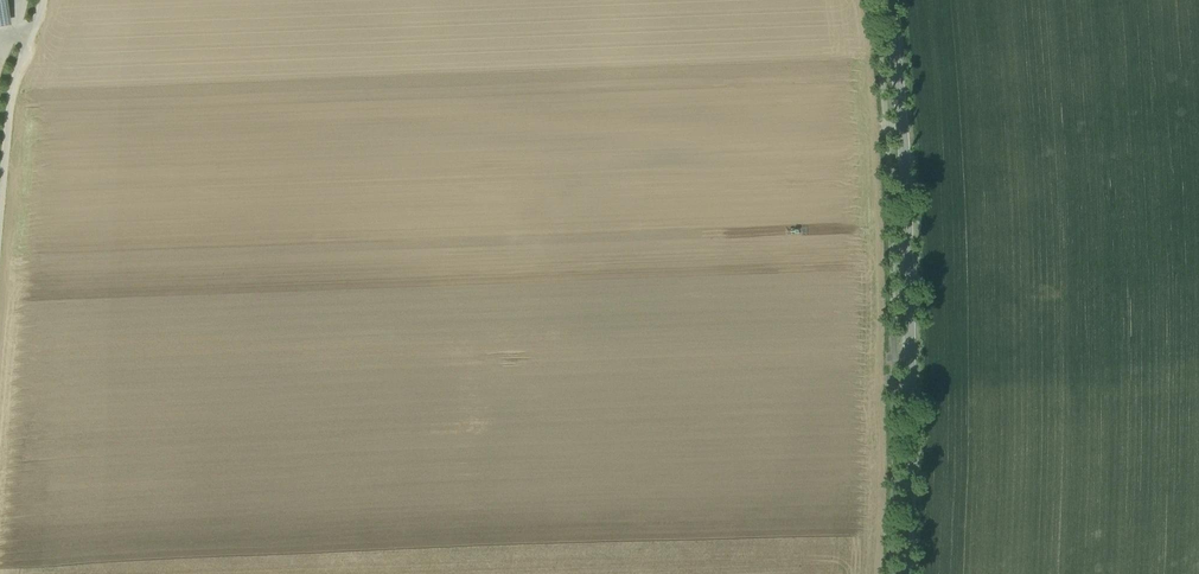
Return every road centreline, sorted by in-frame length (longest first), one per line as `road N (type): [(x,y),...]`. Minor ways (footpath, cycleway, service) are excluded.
road 1 (tertiary): [(906,573),(906,188),(888,0)]
road 2 (unclassified): [(38,0),(12,86),(0,212)]

